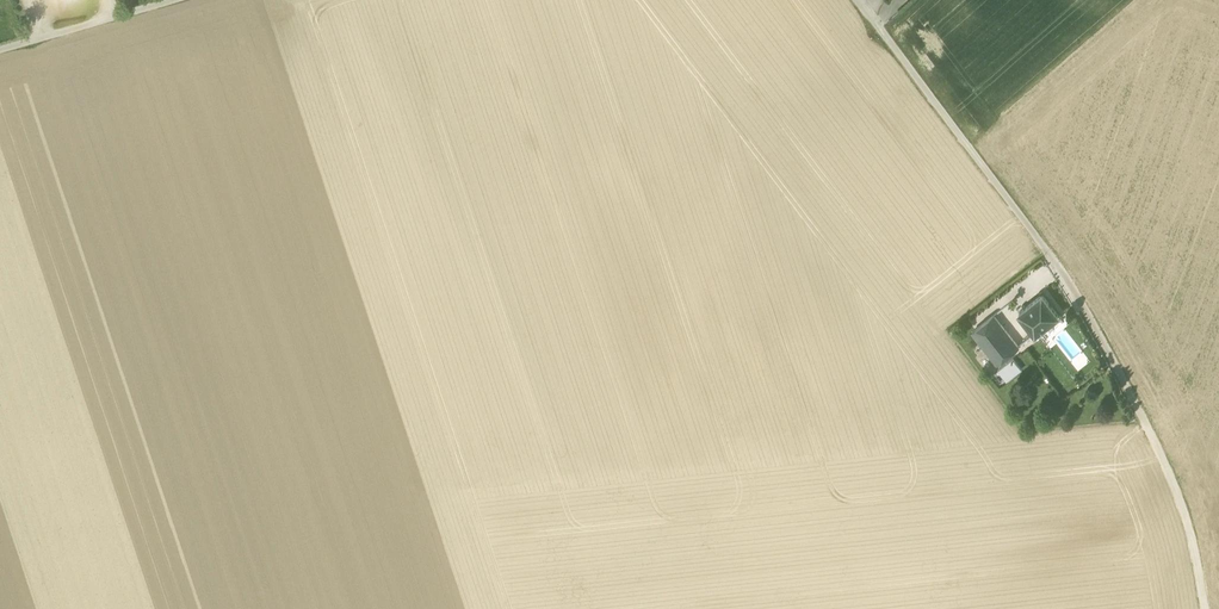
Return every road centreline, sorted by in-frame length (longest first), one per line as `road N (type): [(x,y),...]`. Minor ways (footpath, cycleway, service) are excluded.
road 1 (unclassified): [(860,0),(1056,263),(1134,398)]
road 2 (track): [(1134,398),(1187,512),(1204,608)]
road 3 (track): [(0,49),(171,0)]

